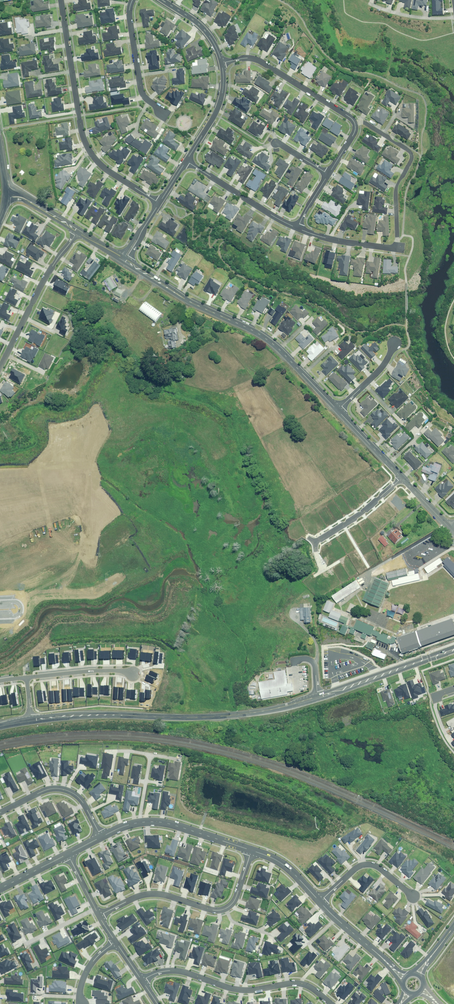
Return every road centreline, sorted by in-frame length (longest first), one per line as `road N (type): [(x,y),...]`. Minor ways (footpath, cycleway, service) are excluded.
road 1 (secondary): [(453,649),(256,712),(32,720)]
road 2 (tertiary): [(128,261),(263,336),(337,410)]
road 3 (residential): [(159,203),(106,169),(85,144),(61,0)]
road 4 (residential): [(331,1003),(303,985),(239,990),(172,971),(141,980)]
road 5 (residential): [(99,916),(155,894),(223,909),(236,898),(251,850)]
road 6 (residential): [(398,249),(396,188),(411,156),(354,123)]
road 7 (tertiary): [(251,850),(160,823),(100,836)]
road 8 (residential): [(0,367),(77,231)]
road 9 (residential): [(221,63),(257,60),(354,123)]
road 10 (residential): [(321,570),(313,543),(365,512),(401,476)]
road 11 (residential): [(186,161),(297,229)]
road 12 (residential): [(133,0),(142,94),(169,114)]
road 13 (residential): [(0,812),(62,790),(81,803),(100,836)]

